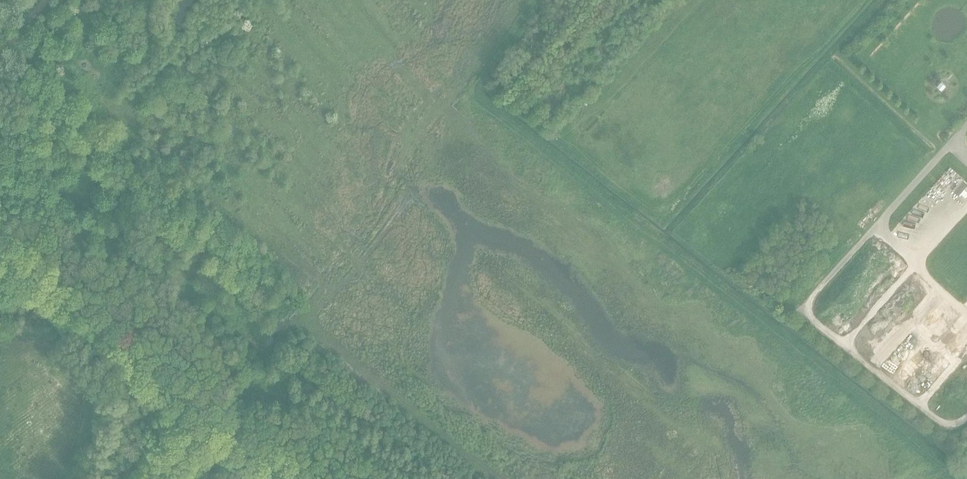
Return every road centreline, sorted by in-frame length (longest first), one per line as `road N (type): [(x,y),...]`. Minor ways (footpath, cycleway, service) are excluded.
road 1 (unclassified): [(304,478),(0,245)]

